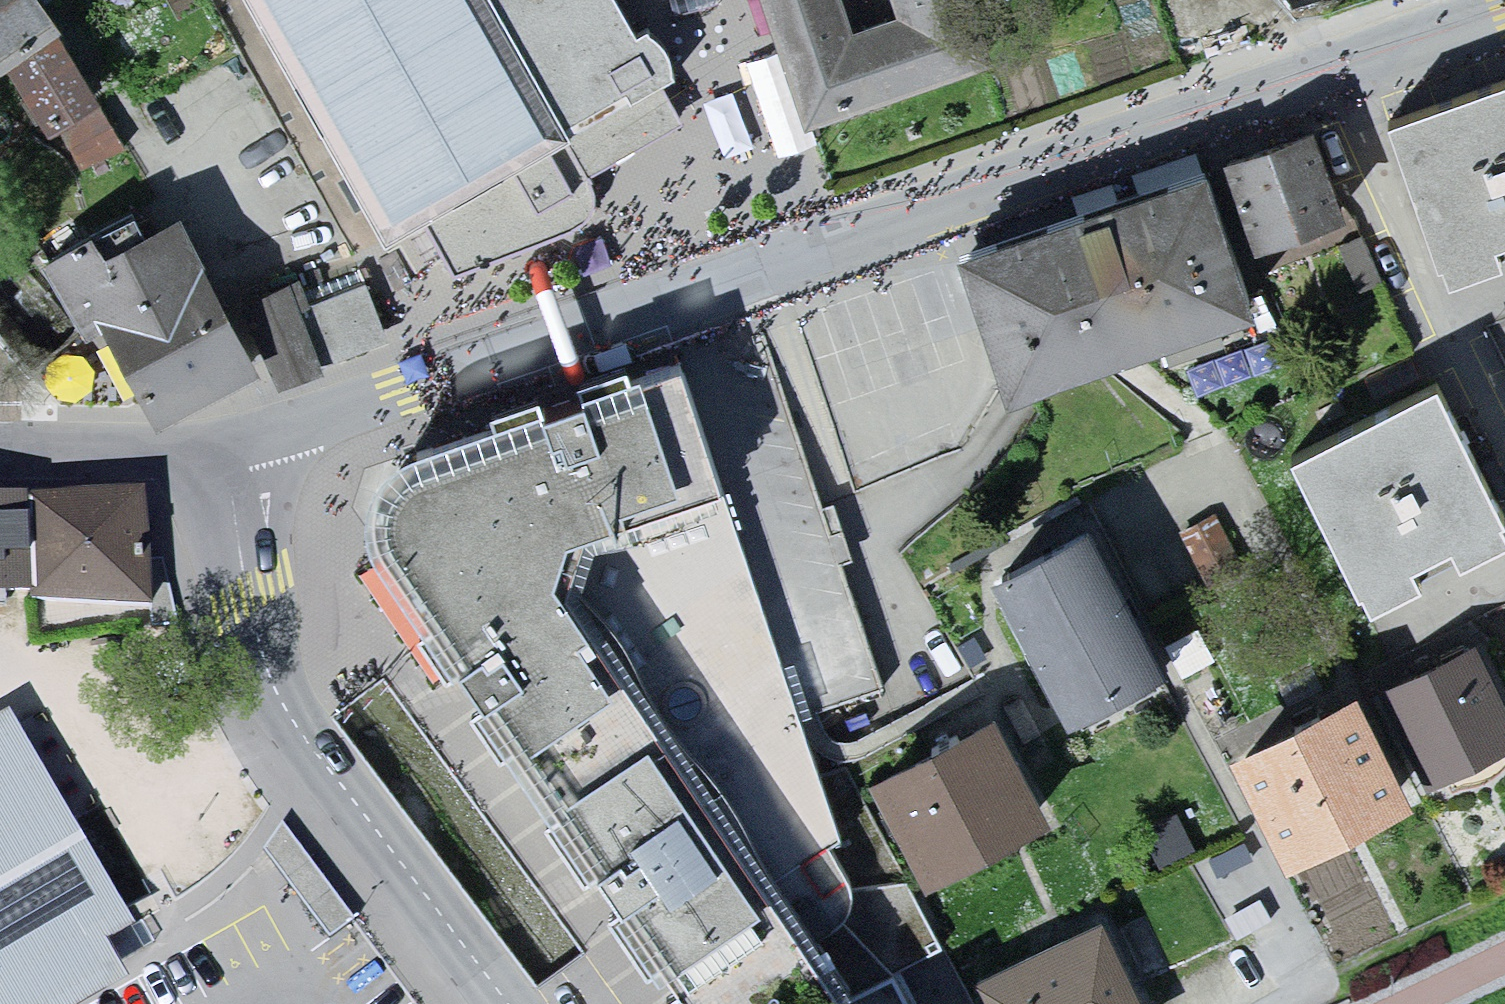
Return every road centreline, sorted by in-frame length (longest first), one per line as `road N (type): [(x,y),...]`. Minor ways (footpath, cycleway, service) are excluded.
road 1 (residential): [(213,451),(283,440),(1271,84)]
road 2 (tertiary): [(213,451),(239,598),(308,735),(509,1003)]
road 3 (residential): [(1271,84),(1504,5)]
road 4 (tertiary): [(0,447),(213,451)]

